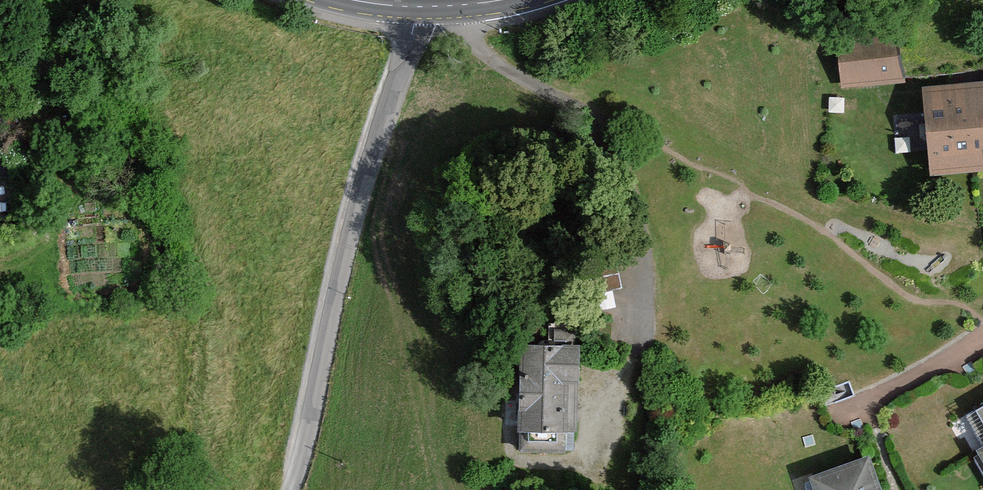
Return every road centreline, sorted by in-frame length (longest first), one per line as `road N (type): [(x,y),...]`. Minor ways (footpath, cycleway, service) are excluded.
road 1 (unclassified): [(294,489),(415,7)]

